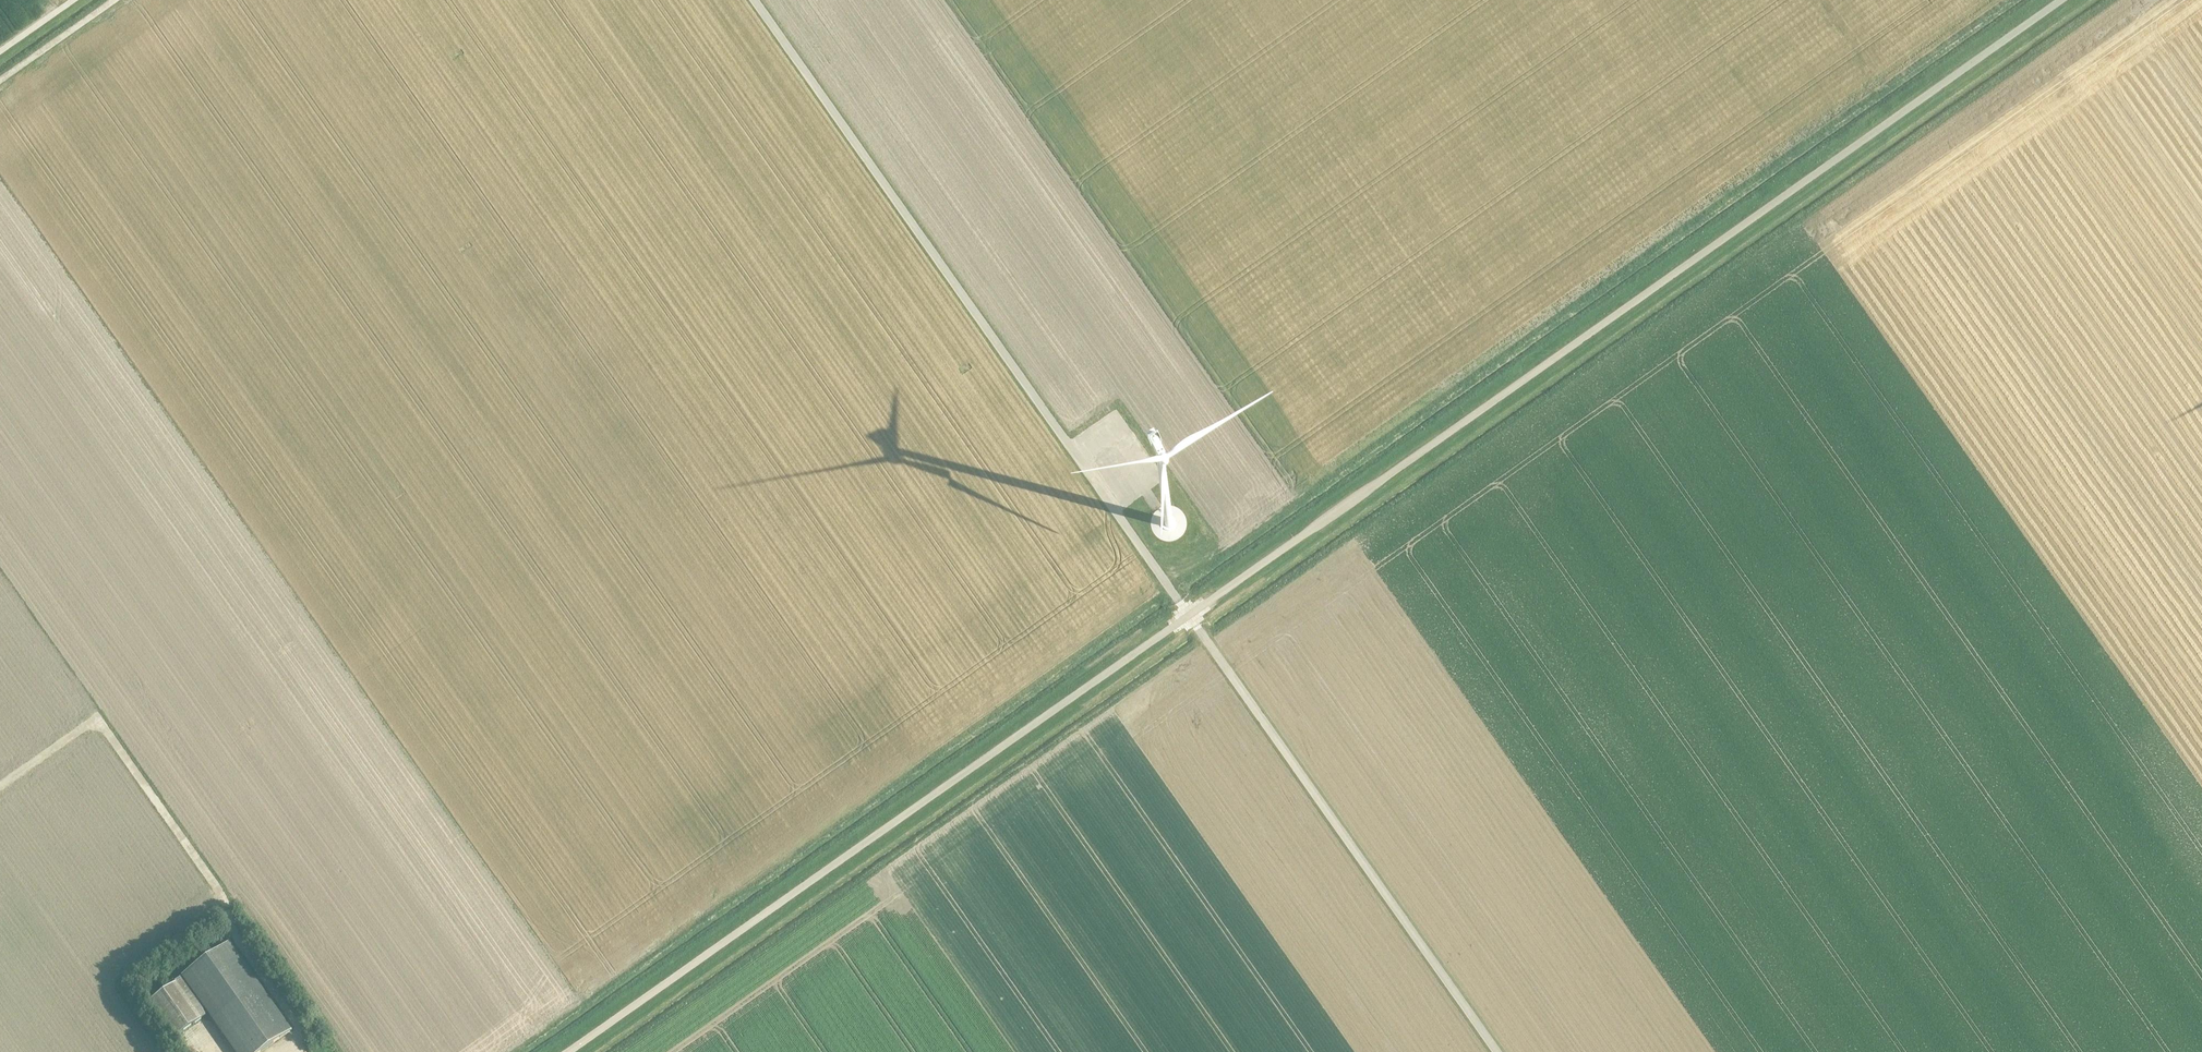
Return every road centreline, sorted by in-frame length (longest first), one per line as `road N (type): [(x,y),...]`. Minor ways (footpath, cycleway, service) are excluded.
road 1 (residential): [(567,1051),(2064,0)]
road 2 (track): [(116,0),(0,82)]

